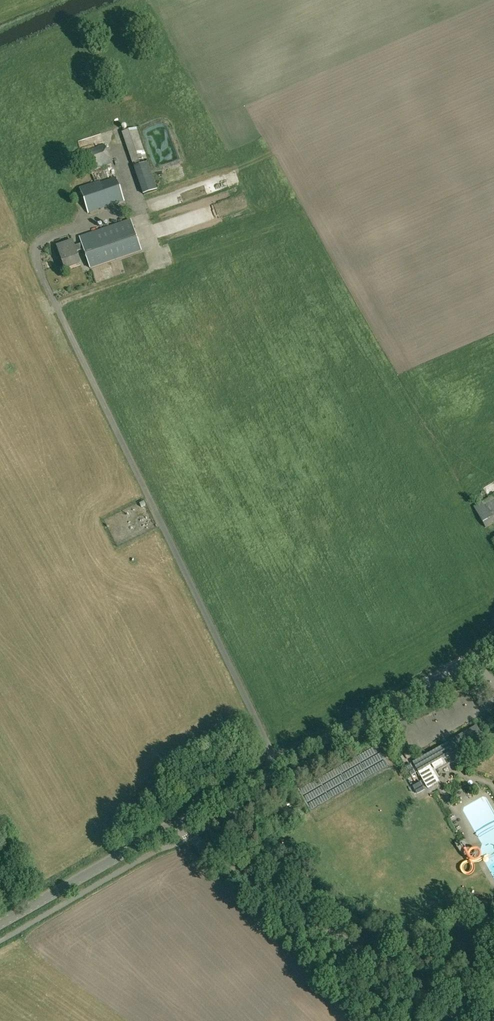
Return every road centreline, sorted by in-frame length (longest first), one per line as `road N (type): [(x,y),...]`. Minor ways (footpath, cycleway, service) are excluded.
road 1 (tertiary): [(178,823),(493,647)]
road 2 (unclassified): [(462,1020),(178,823)]
road 3 (tertiary): [(0,925),(178,823)]

